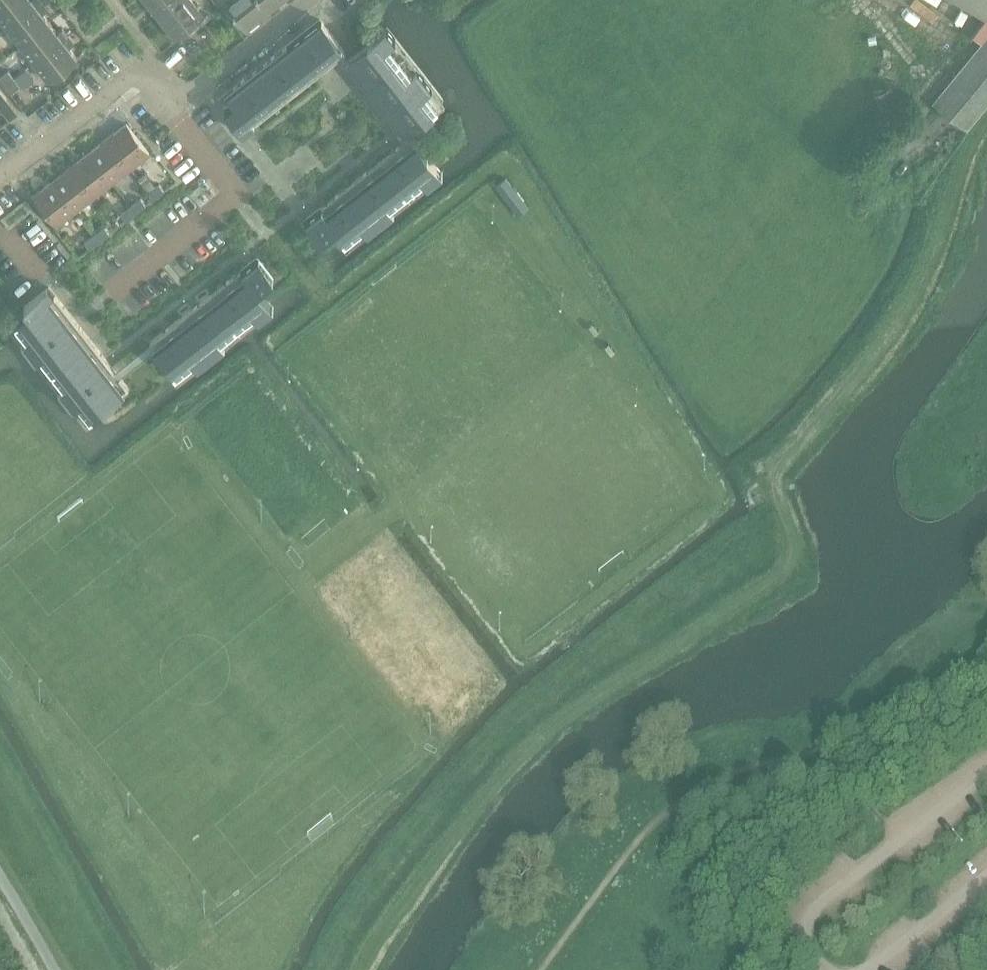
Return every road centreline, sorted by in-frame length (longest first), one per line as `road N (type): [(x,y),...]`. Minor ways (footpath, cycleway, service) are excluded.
road 1 (residential): [(116,287),(236,192),(172,112)]
road 2 (residential): [(0,179),(146,69)]
road 3 (residential): [(172,112),(313,0)]

